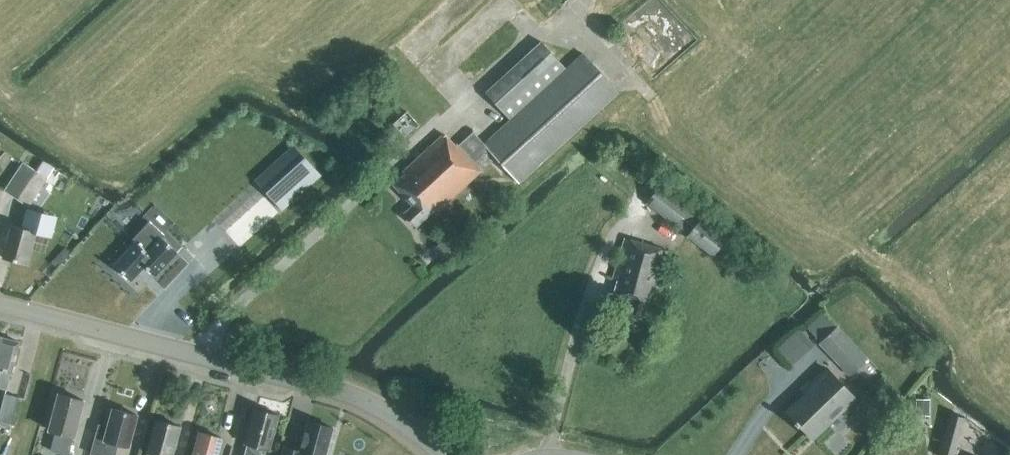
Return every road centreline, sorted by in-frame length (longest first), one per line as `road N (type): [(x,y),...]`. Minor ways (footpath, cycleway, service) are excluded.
road 1 (residential): [(439,454),(353,397),(0,304)]

